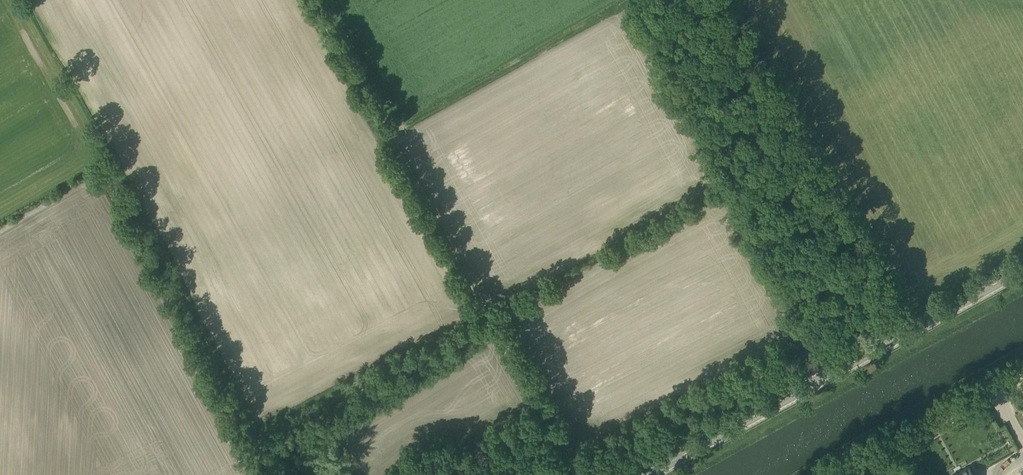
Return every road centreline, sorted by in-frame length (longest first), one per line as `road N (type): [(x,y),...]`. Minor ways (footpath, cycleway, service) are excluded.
road 1 (track): [(306,0),(574,474)]
road 2 (secondary): [(644,474),(1022,268)]
road 3 (track): [(383,137),(629,0)]
road 4 (unclassified): [(824,474),(1022,366)]

